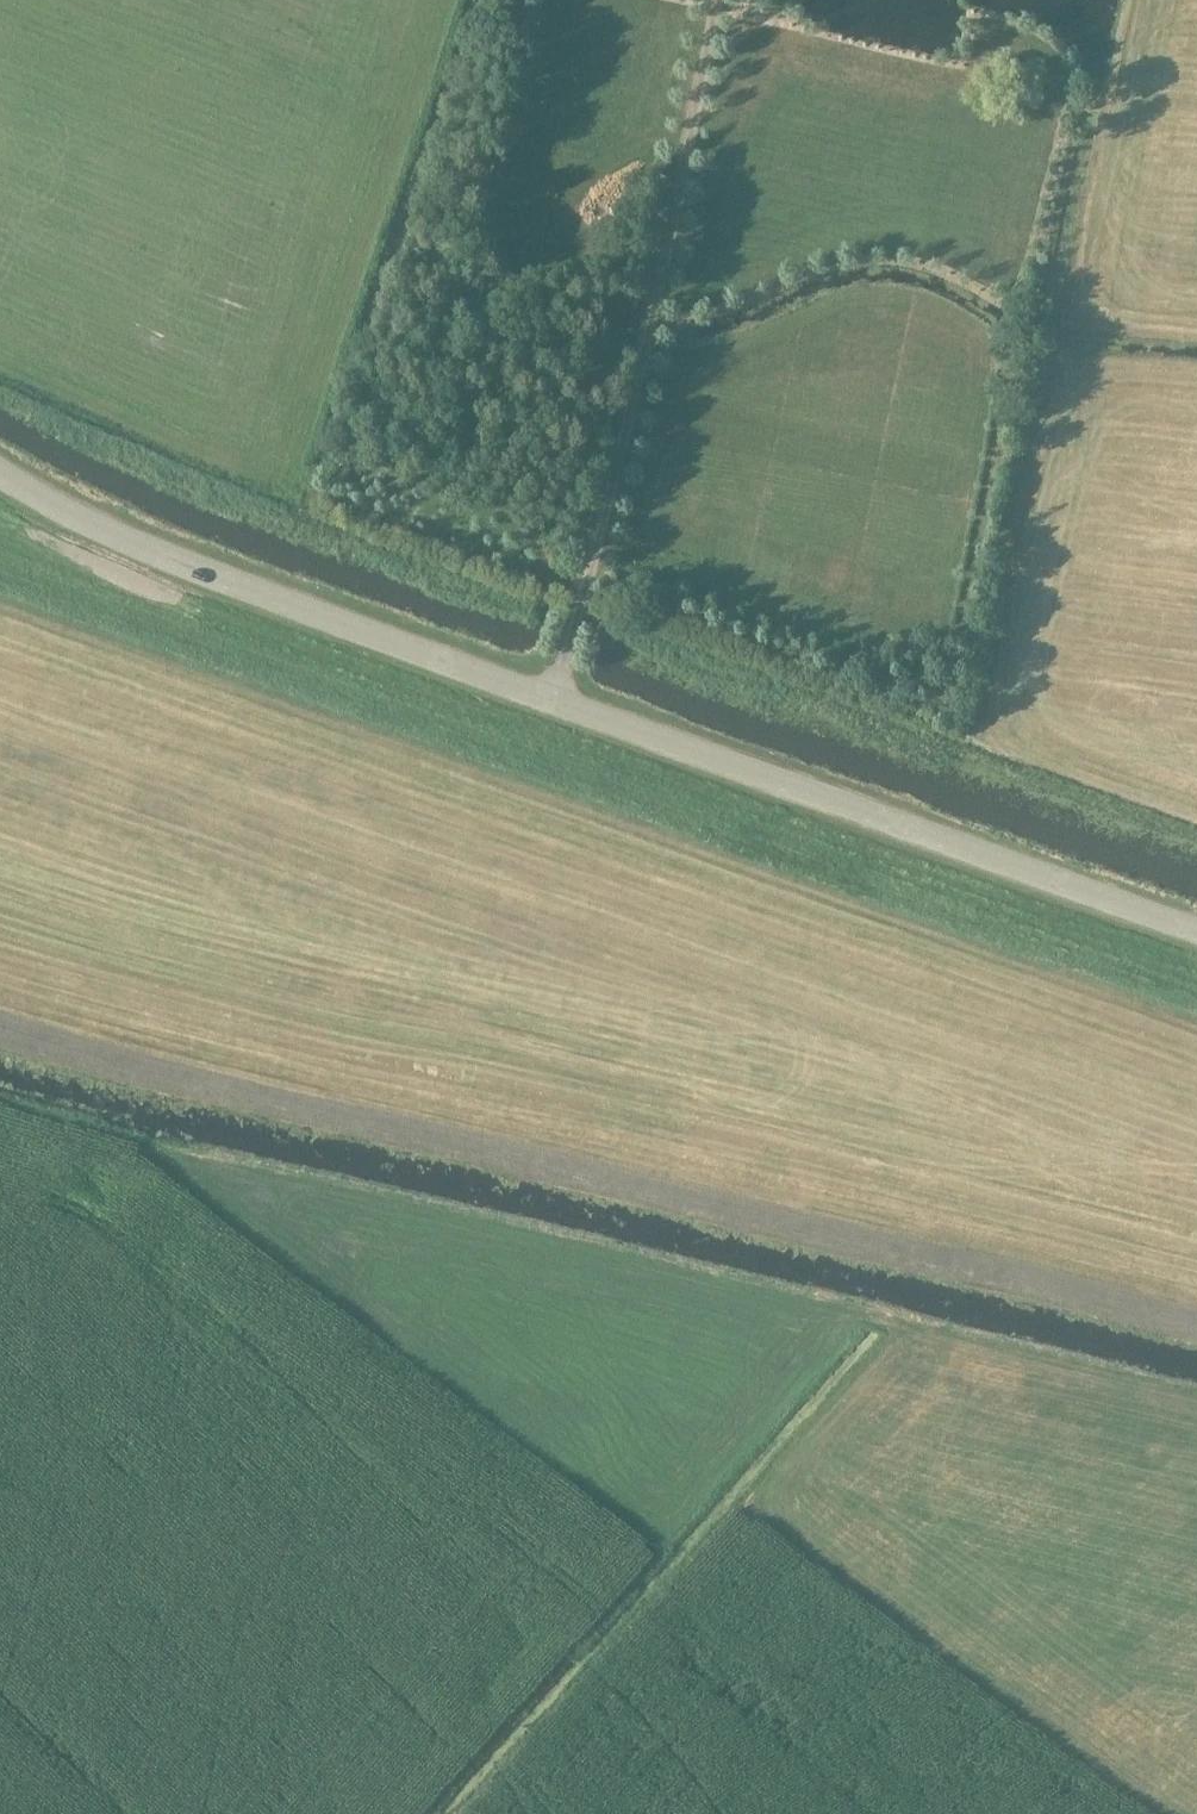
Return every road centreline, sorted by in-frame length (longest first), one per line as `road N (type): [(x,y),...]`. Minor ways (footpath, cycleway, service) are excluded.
road 1 (tertiary): [(1196,929),(235,584),(82,520),(0,473)]
road 2 (track): [(556,698),(718,0)]

